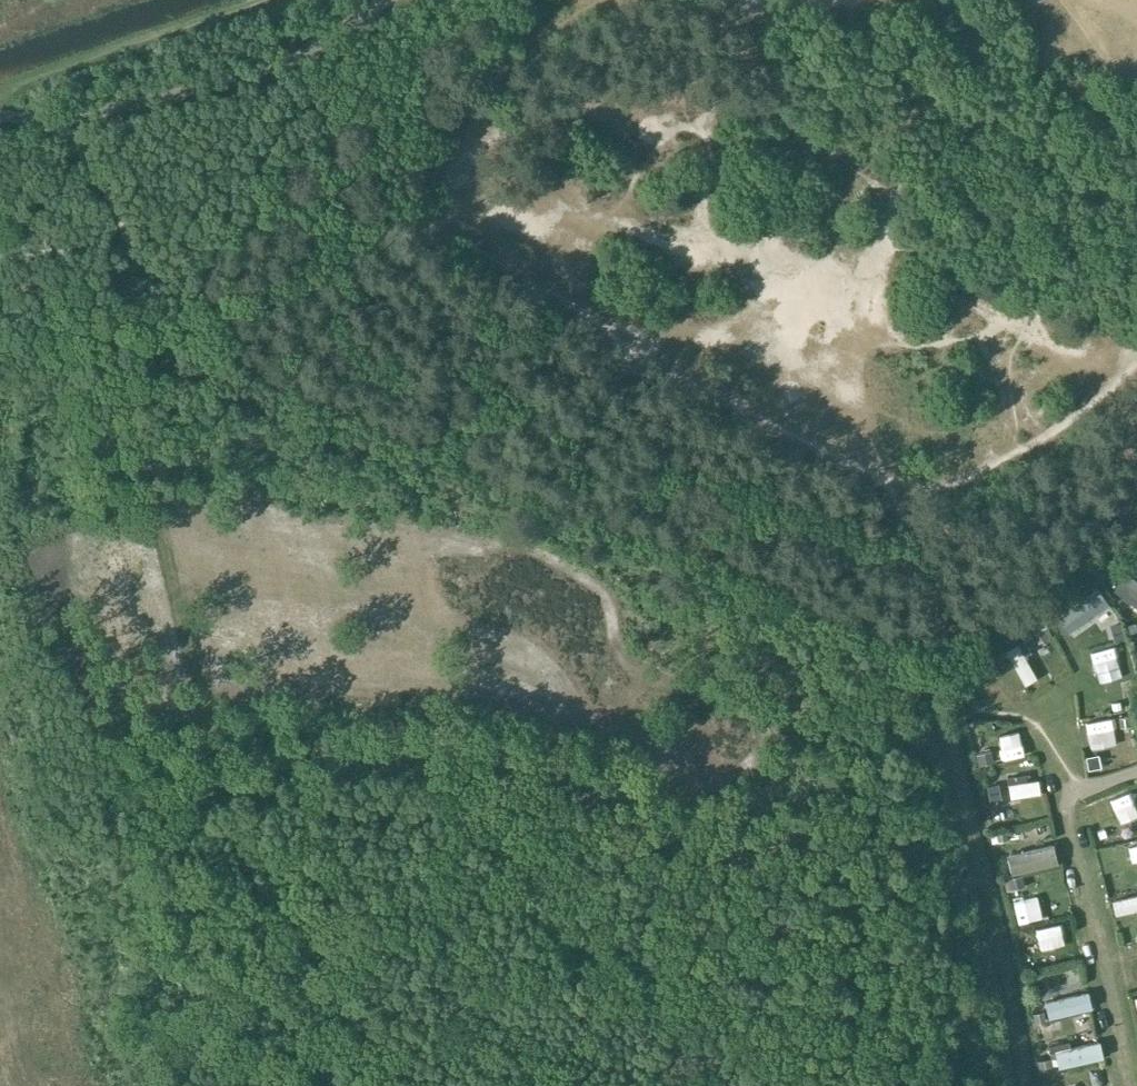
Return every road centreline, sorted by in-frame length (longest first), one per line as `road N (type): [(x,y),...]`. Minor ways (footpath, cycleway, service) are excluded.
road 1 (unclassified): [(0,115),(48,118),(142,104),(288,54),(385,0)]

